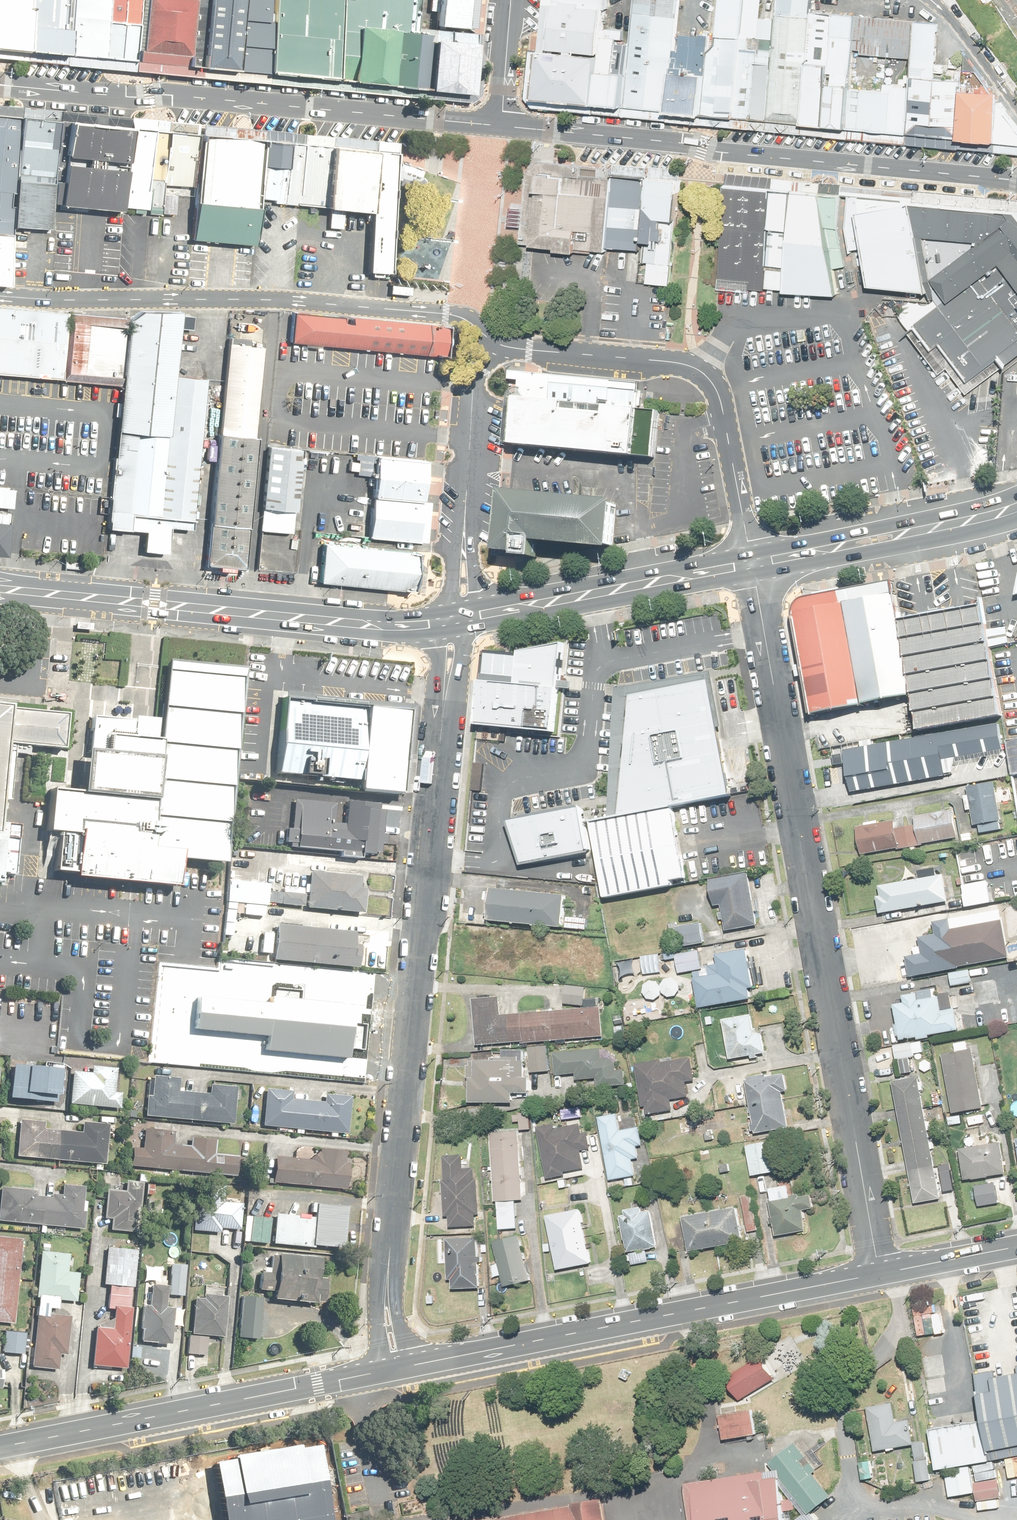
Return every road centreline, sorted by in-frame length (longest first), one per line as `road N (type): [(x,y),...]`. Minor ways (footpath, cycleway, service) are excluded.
road 1 (residential): [(456,621),(388,1278),(396,1369)]
road 2 (residential): [(879,1274),(754,565)]
road 3 (tertiary): [(501,127),(1016,181)]
road 4 (tertiary): [(0,84),(501,127)]
road 5 (residential): [(0,296),(445,314),(494,342)]
road 6 (tertiary): [(396,1369),(879,1274)]
road 7 (secondary): [(0,588),(370,626),(456,621)]
road 8 (residential): [(494,342),(671,362),(703,373),(721,403),(754,565)]
road 9 (tertiary): [(0,1450),(396,1369)]
road 10 (secondary): [(456,621),(754,565)]
road 11 (residential): [(494,342),(474,380),(456,621)]
road 12 (secondary): [(754,565),(1016,507)]
road 13 (tertiary): [(879,1274),(1016,1247)]
road 14 (residential): [(931,0),(1016,108)]
road 15 (tertiary): [(501,127),(512,0)]

